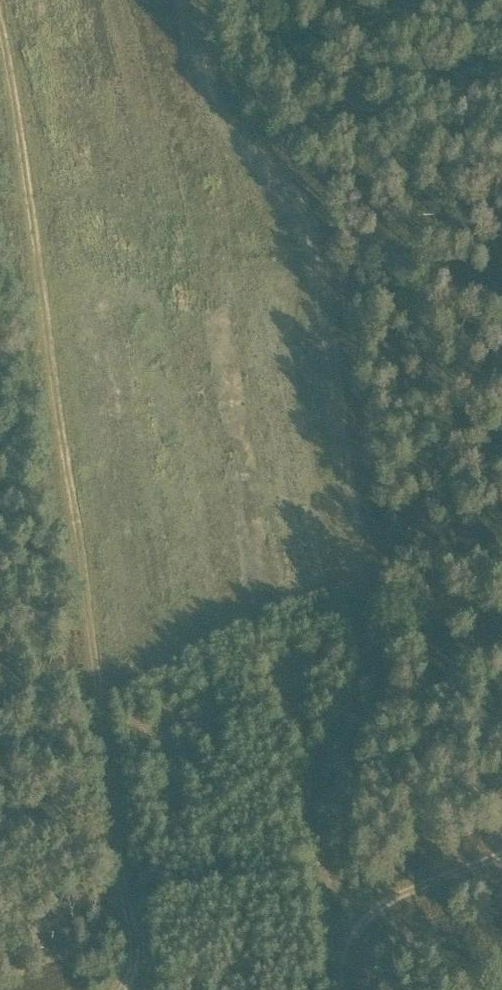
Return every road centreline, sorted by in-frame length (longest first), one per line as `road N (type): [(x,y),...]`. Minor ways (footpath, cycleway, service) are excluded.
road 1 (track): [(501,846),(335,912),(313,781),(364,654),(305,232),(204,73),(190,0)]
road 2 (track): [(141,989),(0,14)]

